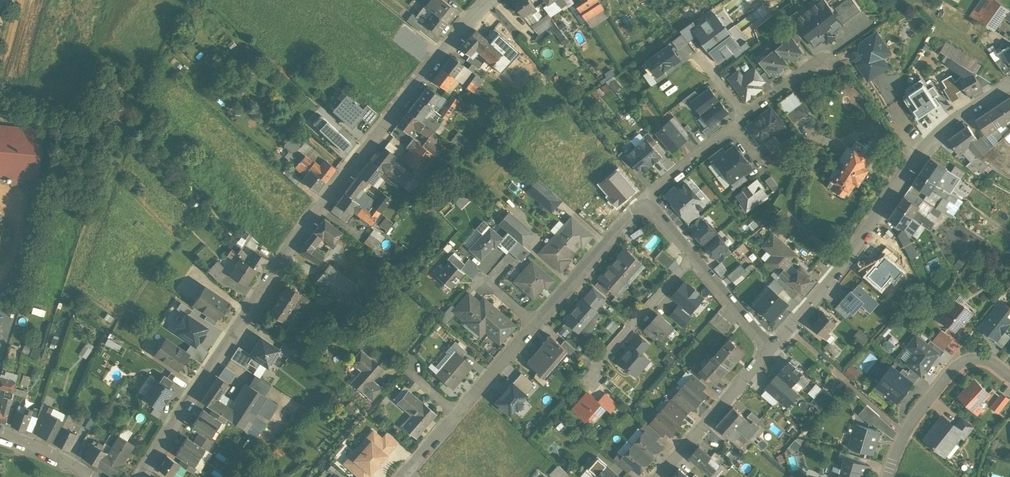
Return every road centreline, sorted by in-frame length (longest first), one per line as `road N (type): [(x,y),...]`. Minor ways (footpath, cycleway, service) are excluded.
road 1 (residential): [(488,0),(314,217),(142,476)]
road 2 (residential): [(1009,84),(931,141),(789,329)]
road 3 (residential): [(770,350),(659,476)]
road 4 (residential): [(644,203),(534,325)]
road 5 (residential): [(692,258),(587,380)]
road 6 (residential): [(789,329),(905,434)]
road 7 (residential): [(745,114),(869,21)]
road 8 (residential): [(1009,377),(990,361),(956,366),(905,434)]
road 9 (residential): [(770,350),(692,258)]

